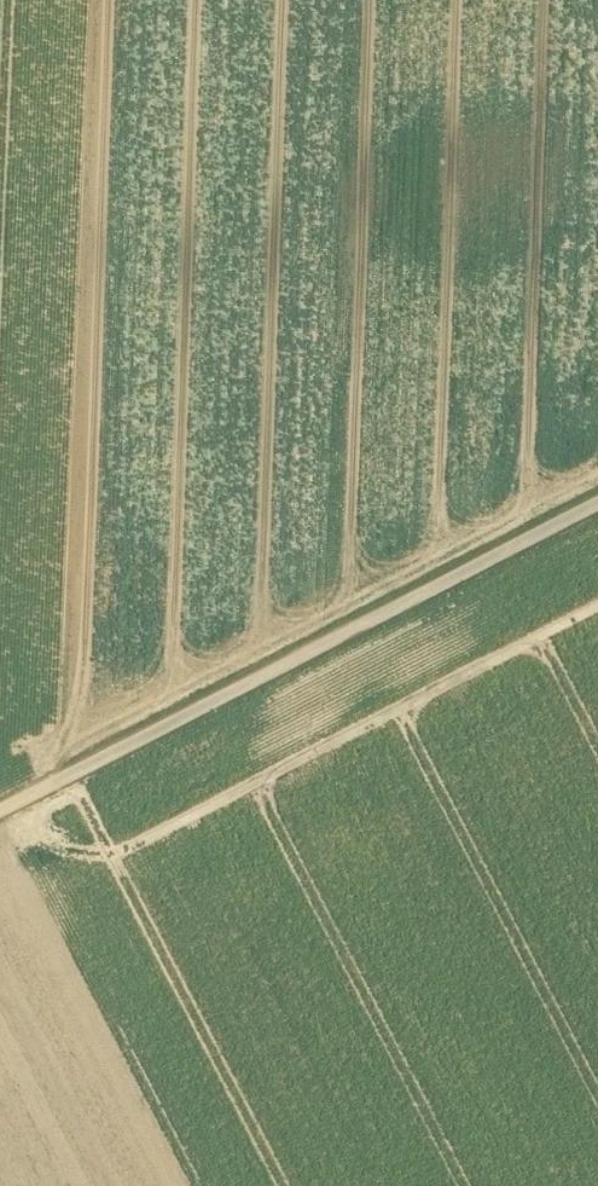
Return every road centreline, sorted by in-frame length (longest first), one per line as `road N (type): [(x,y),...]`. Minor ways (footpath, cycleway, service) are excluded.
road 1 (track): [(597,525),(0,834)]

